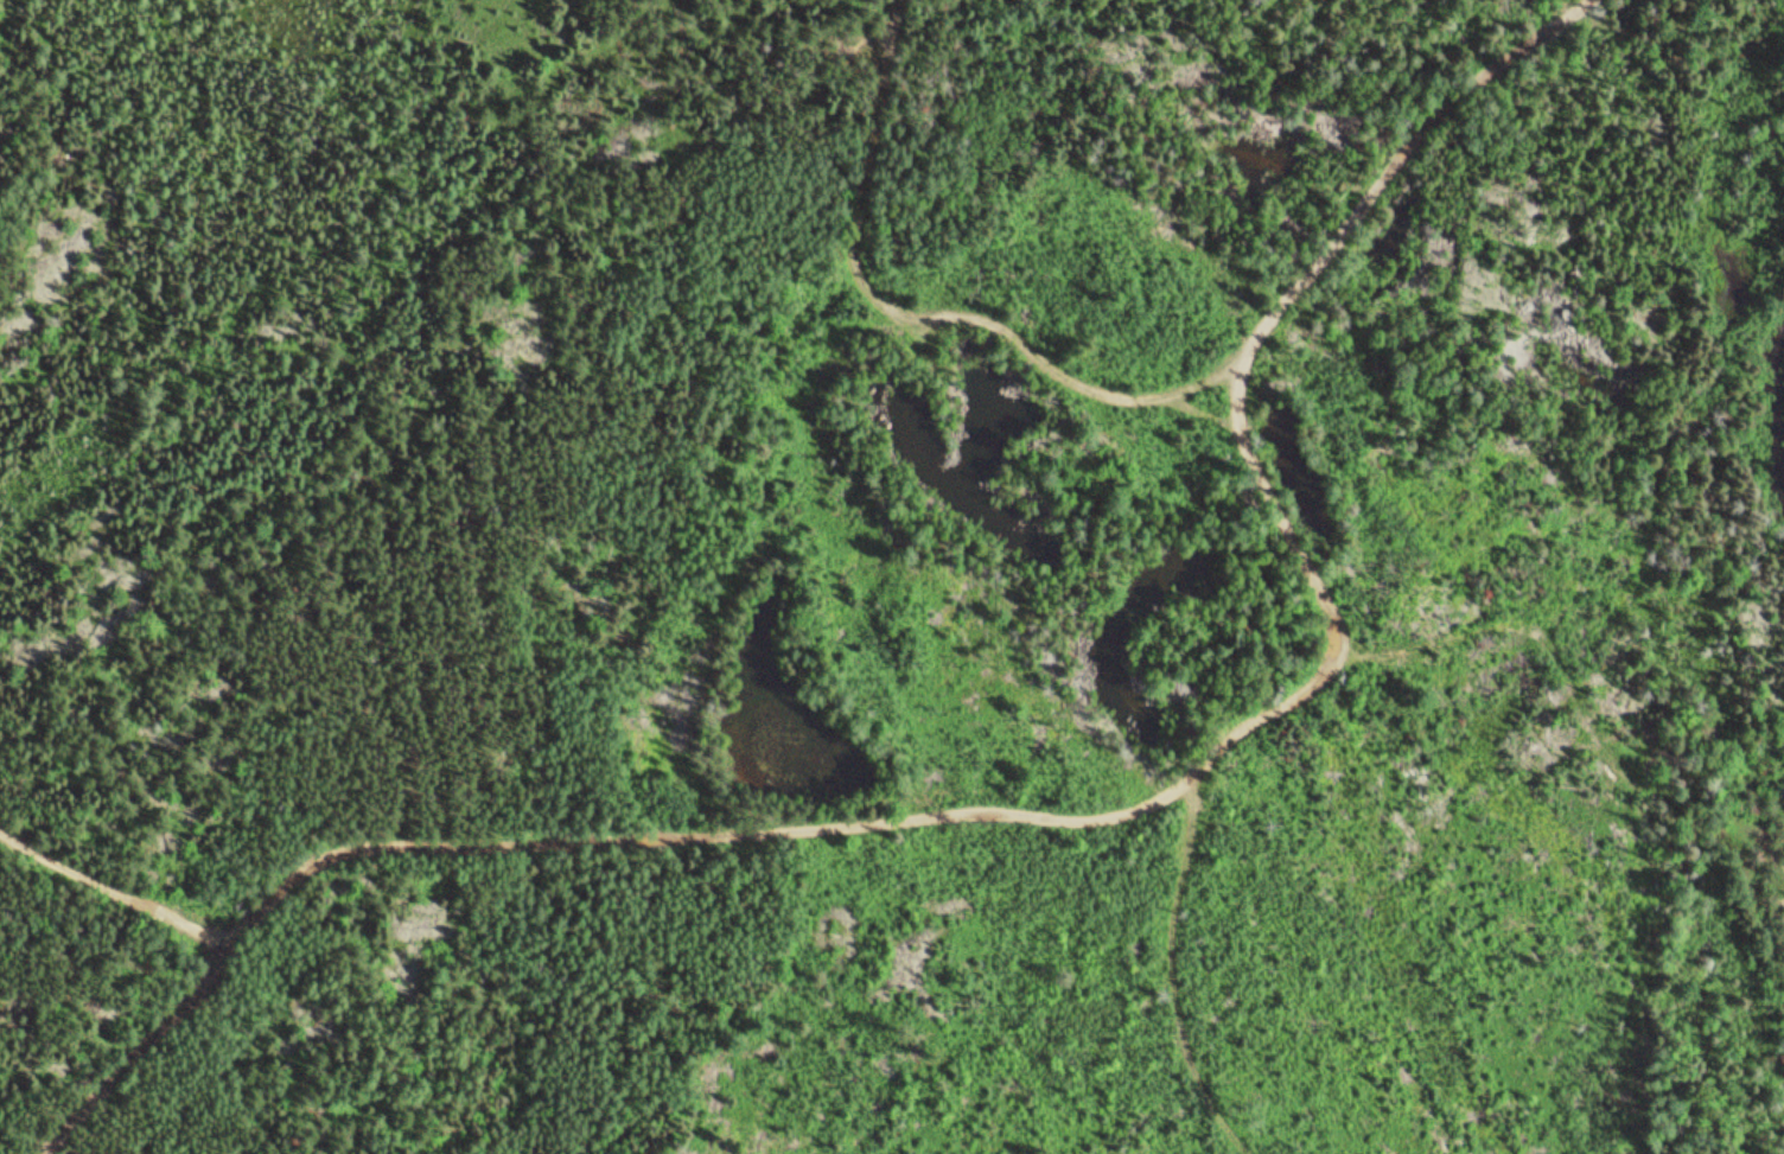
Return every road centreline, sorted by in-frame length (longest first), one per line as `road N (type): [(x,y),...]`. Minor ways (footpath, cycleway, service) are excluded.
road 1 (residential): [(228,945),(74,880),(0,823)]

